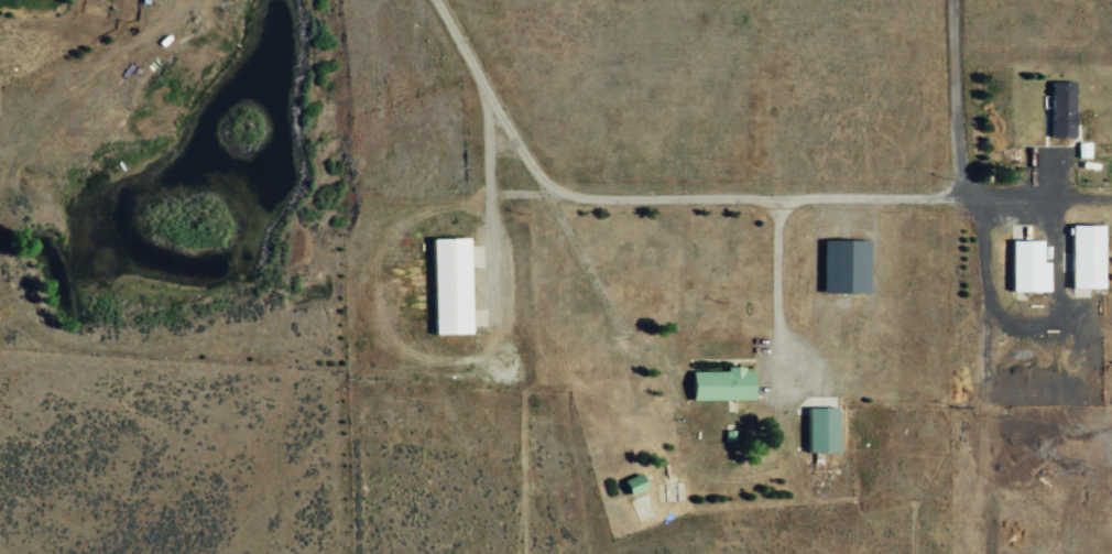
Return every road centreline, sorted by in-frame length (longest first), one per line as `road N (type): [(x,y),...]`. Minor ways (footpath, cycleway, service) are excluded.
road 1 (residential): [(685,553),(523,171),(435,0)]

